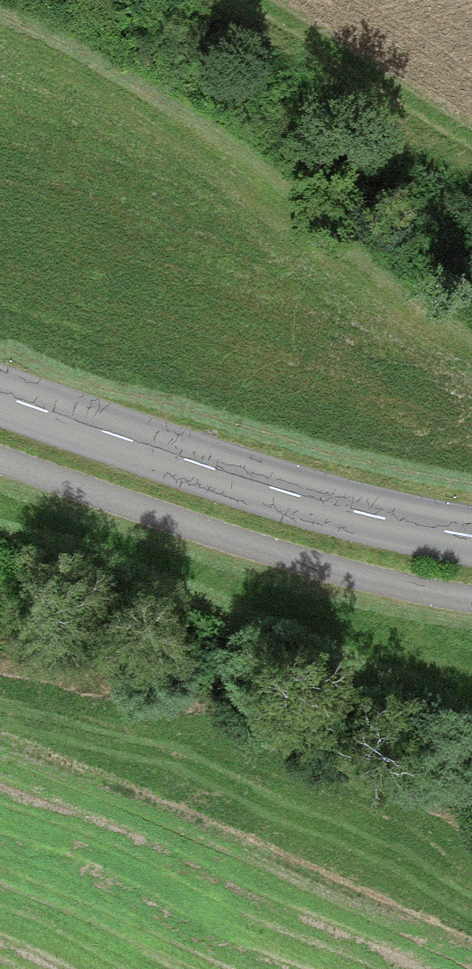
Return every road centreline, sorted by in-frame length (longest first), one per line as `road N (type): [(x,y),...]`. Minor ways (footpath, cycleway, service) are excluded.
road 1 (track): [(471,603),(411,597),(174,534),(0,467)]
road 2 (tertiary): [(471,544),(327,508),(0,403)]

